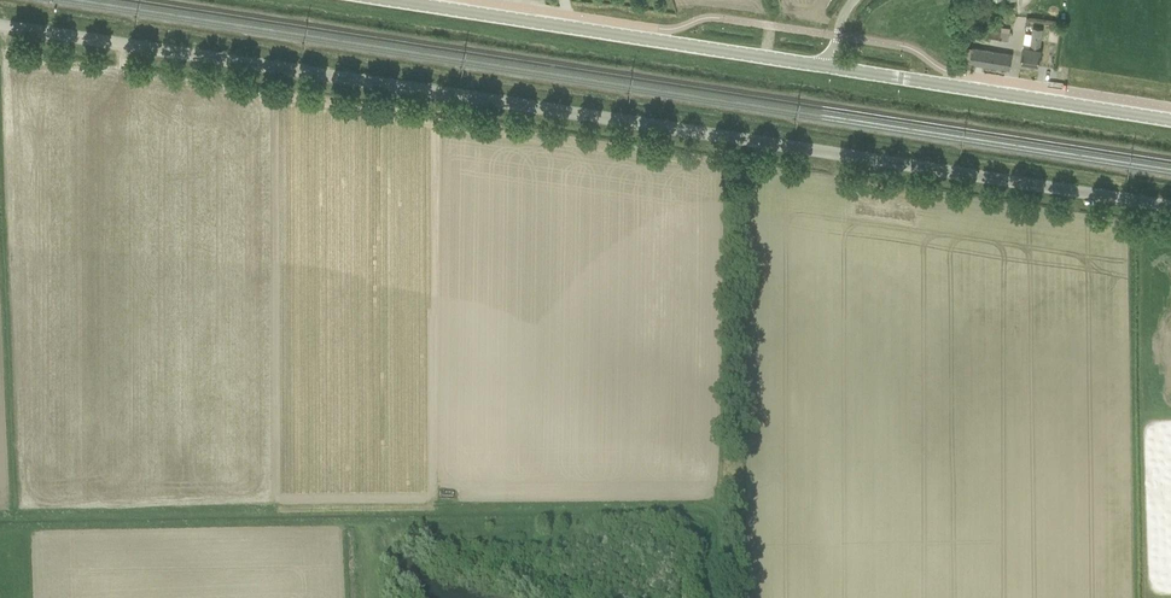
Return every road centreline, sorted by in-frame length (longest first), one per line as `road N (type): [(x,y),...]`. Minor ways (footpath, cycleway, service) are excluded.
road 1 (unclassified): [(1170,207),(0,26)]
road 2 (tertiary): [(832,68),(391,0)]
road 3 (tertiary): [(1170,121),(832,68)]

